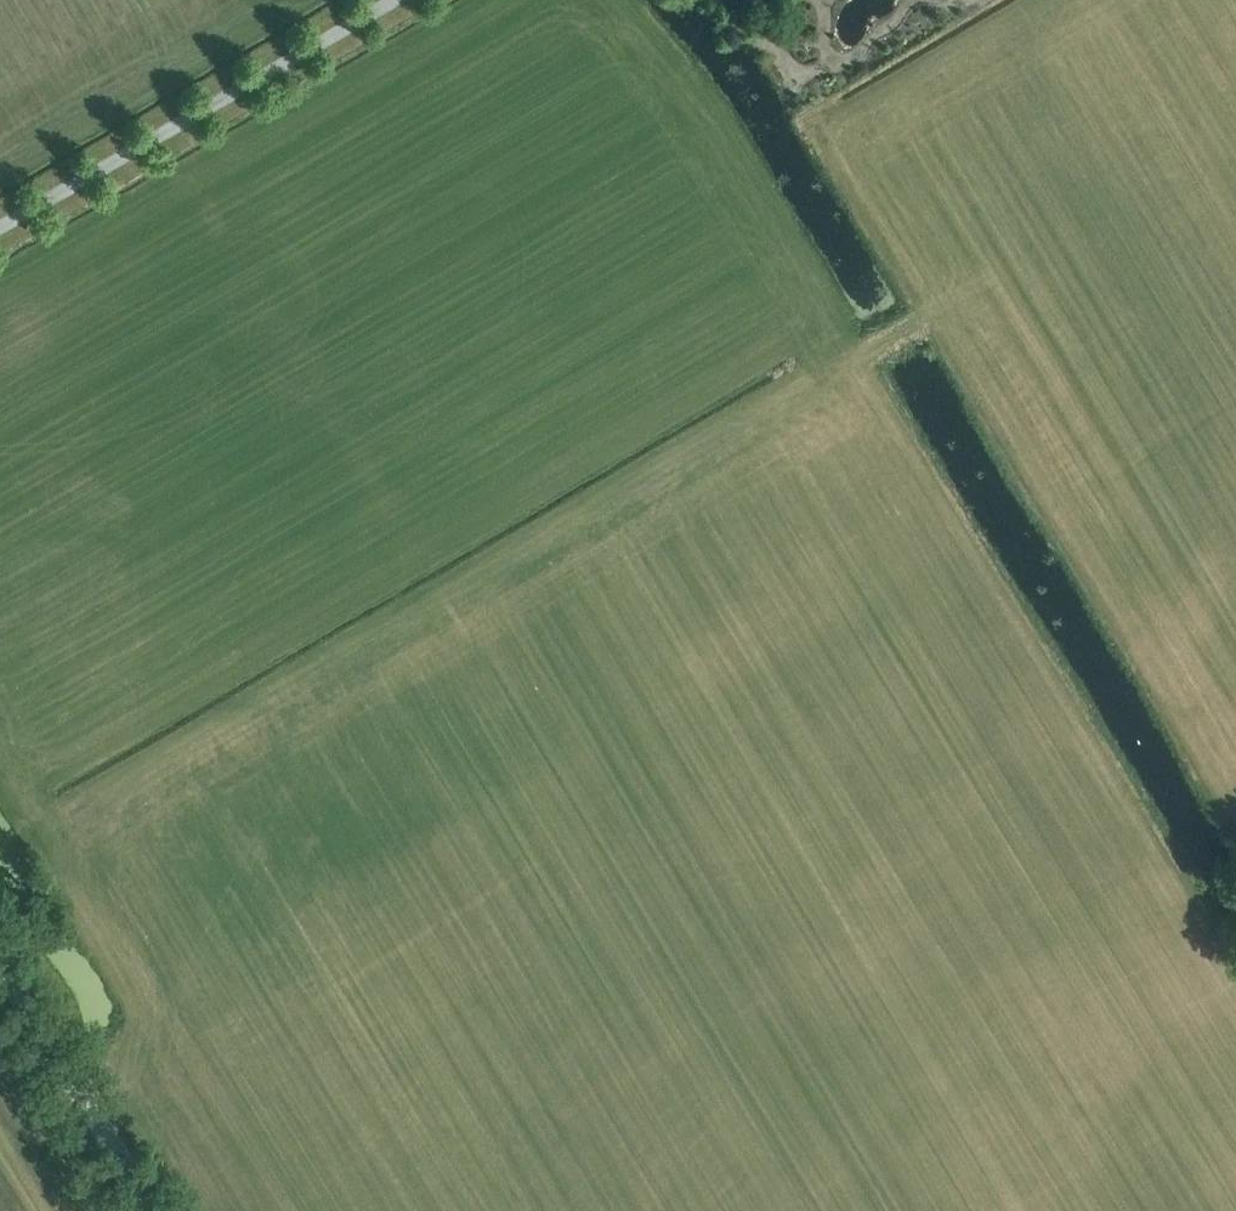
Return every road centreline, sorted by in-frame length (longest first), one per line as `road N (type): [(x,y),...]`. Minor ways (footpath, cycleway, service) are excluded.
road 1 (residential): [(0,232),(403,0)]
road 2 (tertiary): [(150,1210),(0,966)]

